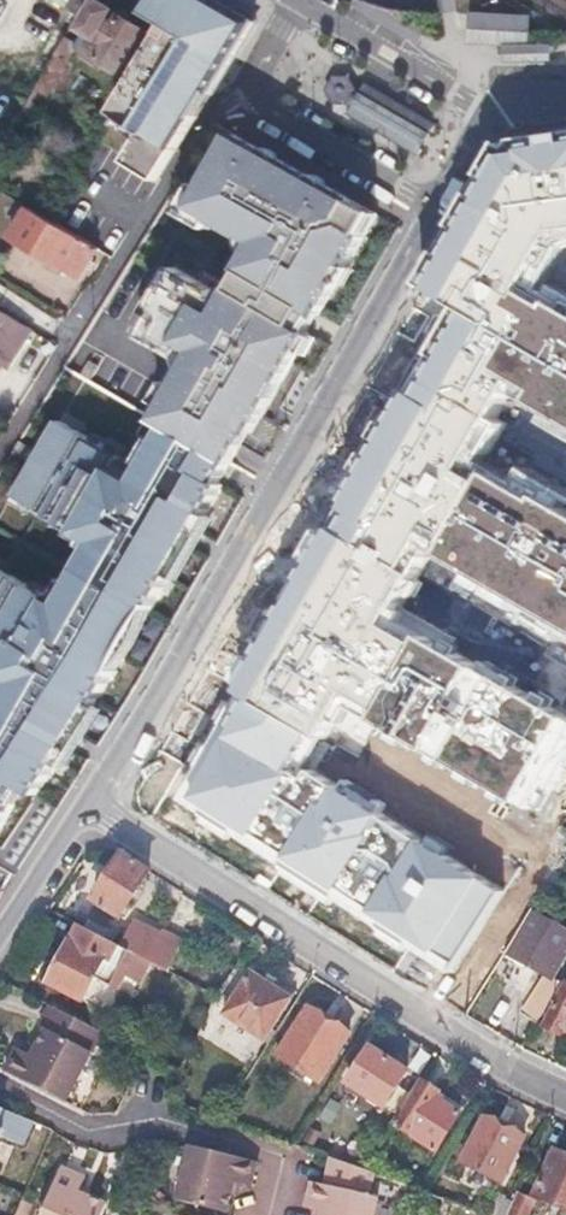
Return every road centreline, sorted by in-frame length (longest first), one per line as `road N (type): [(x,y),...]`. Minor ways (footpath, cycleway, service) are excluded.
road 1 (residential): [(432,216),(88,801)]
road 2 (residential): [(565,1100),(489,1066),(88,801)]
road 3 (residential): [(234,109),(218,117),(0,451)]
road 4 (residential): [(262,1214),(277,1153),(176,1126),(83,1130),(0,1091)]
road 5 (residential): [(234,109),(432,216)]
road 6 (residential): [(298,3),(487,111)]
road 7 (residential): [(88,801),(0,942)]
road 8 (residential): [(298,3),(234,109)]

